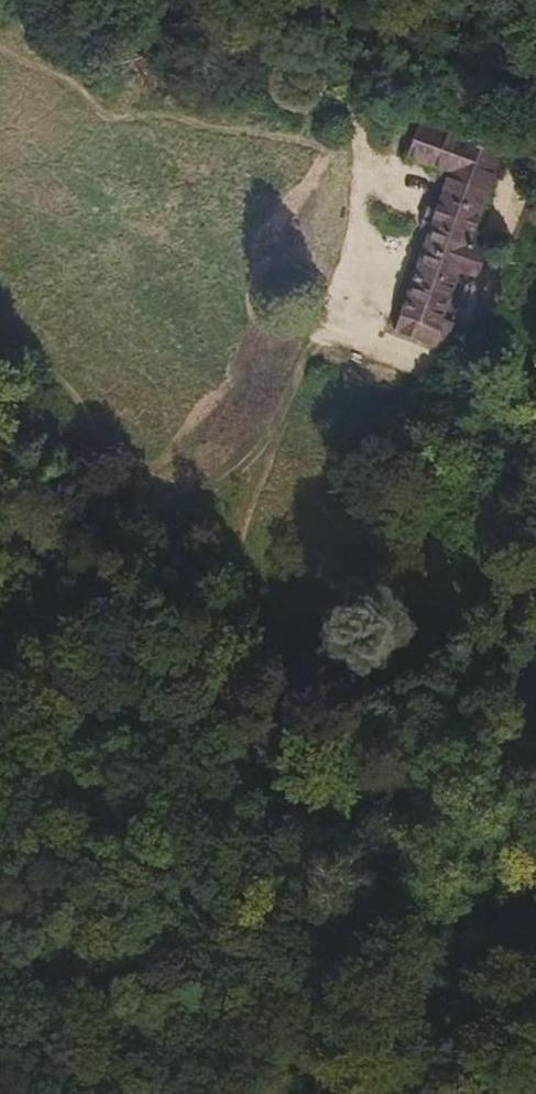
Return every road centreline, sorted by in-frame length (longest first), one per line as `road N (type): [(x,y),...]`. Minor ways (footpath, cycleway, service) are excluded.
road 1 (track): [(20,547),(144,533),(252,464),(351,260),(367,150),(330,32)]
road 2 (track): [(0,535),(144,624),(234,730),(535,950)]
road 3 (track): [(394,844),(535,572)]
road 4 (track): [(535,105),(363,53),(281,0)]
road 5 (track): [(224,719),(213,603),(252,464)]

